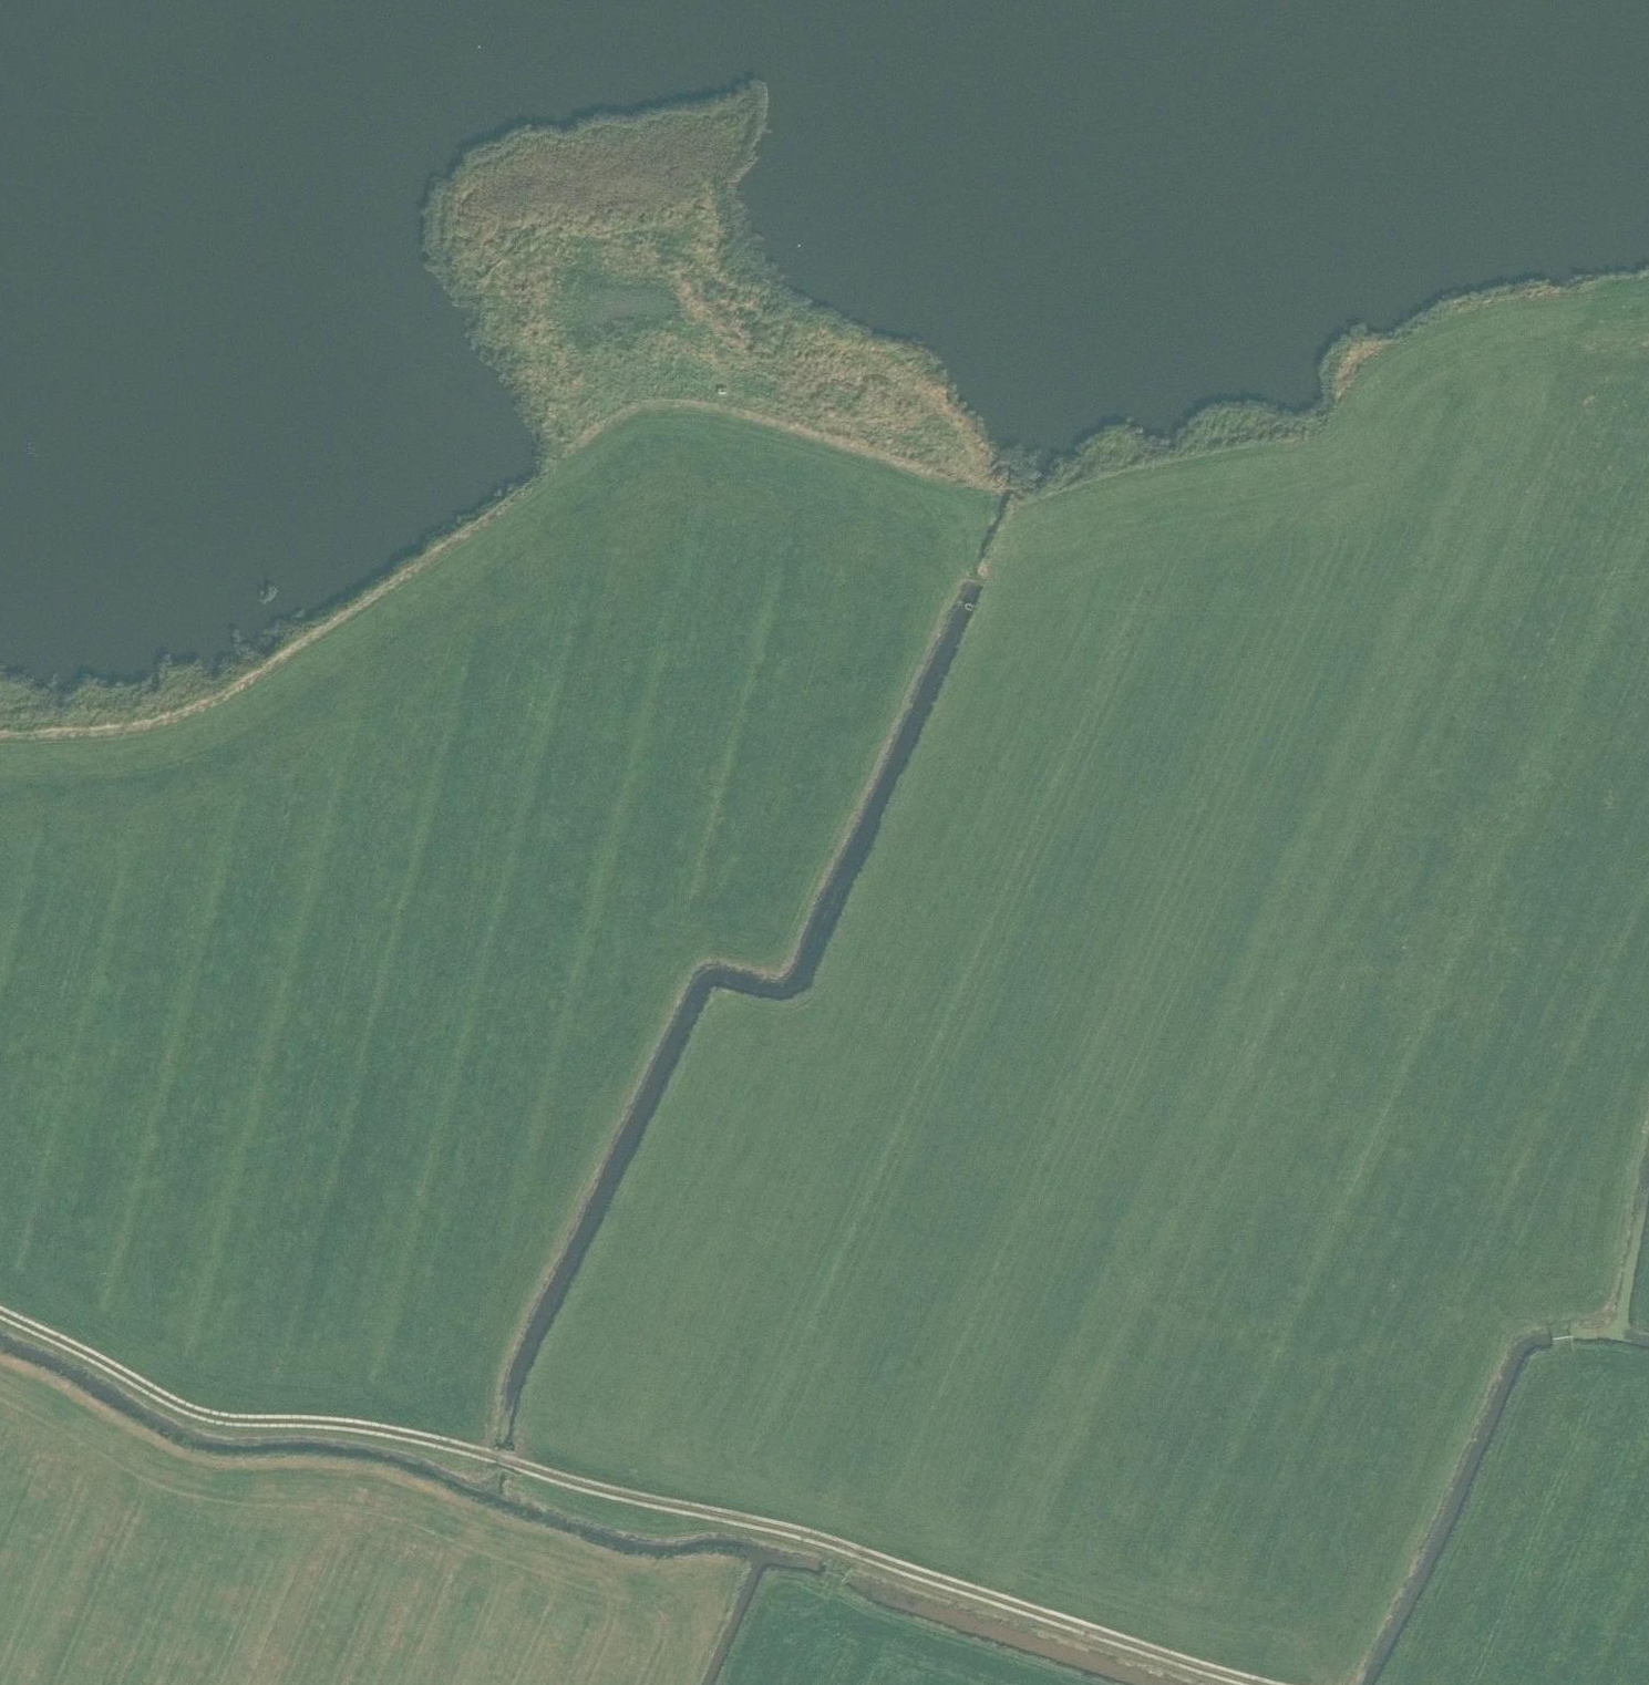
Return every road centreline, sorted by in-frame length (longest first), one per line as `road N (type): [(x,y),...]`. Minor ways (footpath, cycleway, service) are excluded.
road 1 (track): [(1260,1684),(795,1533),(633,1500),(451,1447),(327,1427),(225,1423),(0,1314)]

